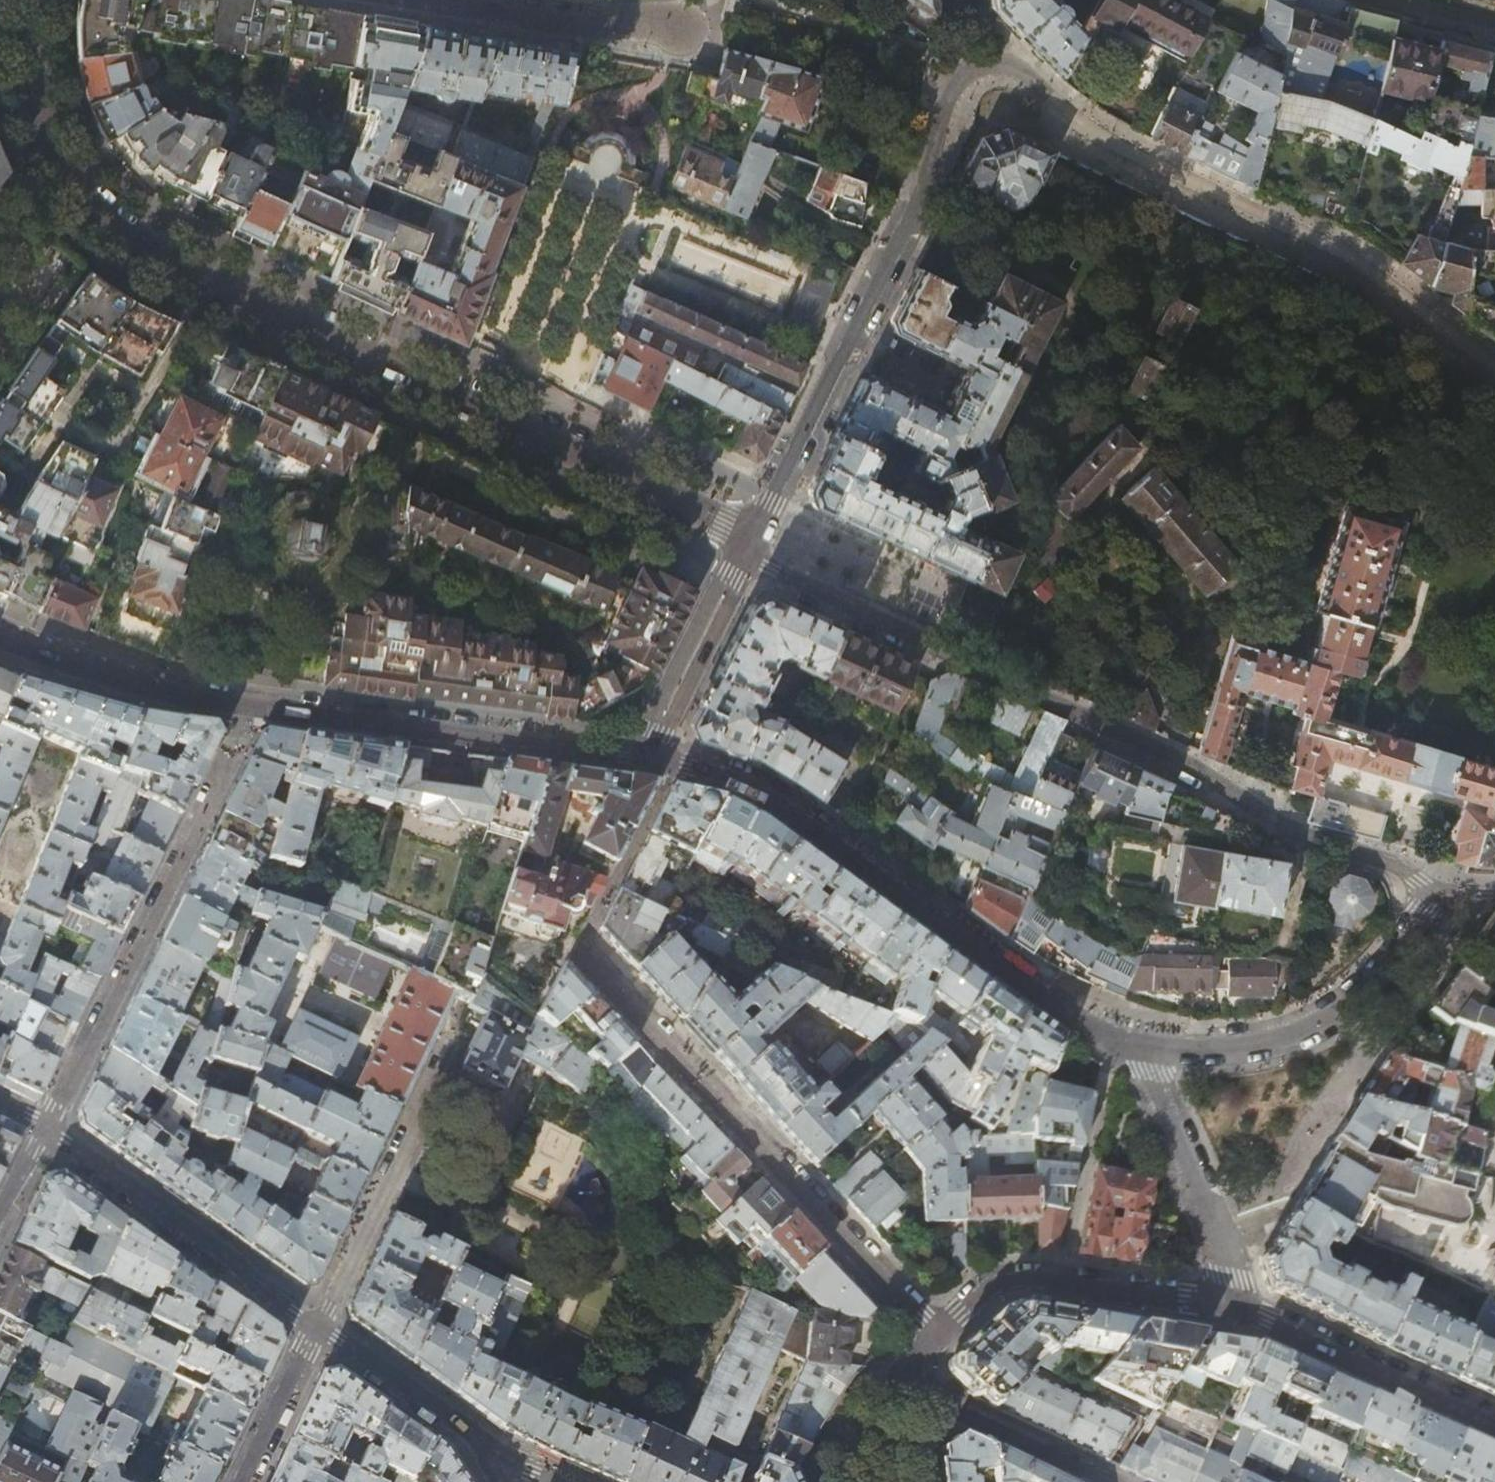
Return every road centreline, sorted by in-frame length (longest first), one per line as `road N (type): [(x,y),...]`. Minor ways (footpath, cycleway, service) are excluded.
road 1 (residential): [(1494,375),(1377,277),(1081,128),(1015,66),(975,65),(946,99),(918,206),(747,545)]
road 2 (residential): [(22,72),(84,198),(120,229),(214,283),(724,523),(747,545)]
road 3 (residential): [(747,545),(771,570),(1167,753),(1308,838),(1392,862),(1446,895)]
road 4 (residential): [(0,634),(142,687),(647,758)]
road 5 (residential): [(647,758),(745,779),(1059,1007),(1137,1045)]
road 6 (residential): [(938,1337),(583,953)]
road 7 (residential): [(48,1126),(237,750)]
road 8 (residential): [(1137,1045),(1280,1039),(1344,1010),(1366,998),(1446,895)]
road 9 (residential): [(318,1330),(48,1126)]
road 10 (residential): [(1240,1308),(1007,1280),(938,1337)]
road 11 (residential): [(318,1330),(454,1040)]
road 12 (residential): [(1137,1045),(1240,1308)]
road 13 (residential): [(938,1337),(911,1364),(915,1393),(1109,1481)]
road 14 (residential): [(1240,1308),(1494,1423)]
road 15 (residential): [(447,0),(583,23),(685,28)]
road 16 (residential): [(647,758),(747,545)]
road 17 (residential): [(480,1446),(318,1330)]
road 18 (residential): [(243,1481),(318,1330)]

